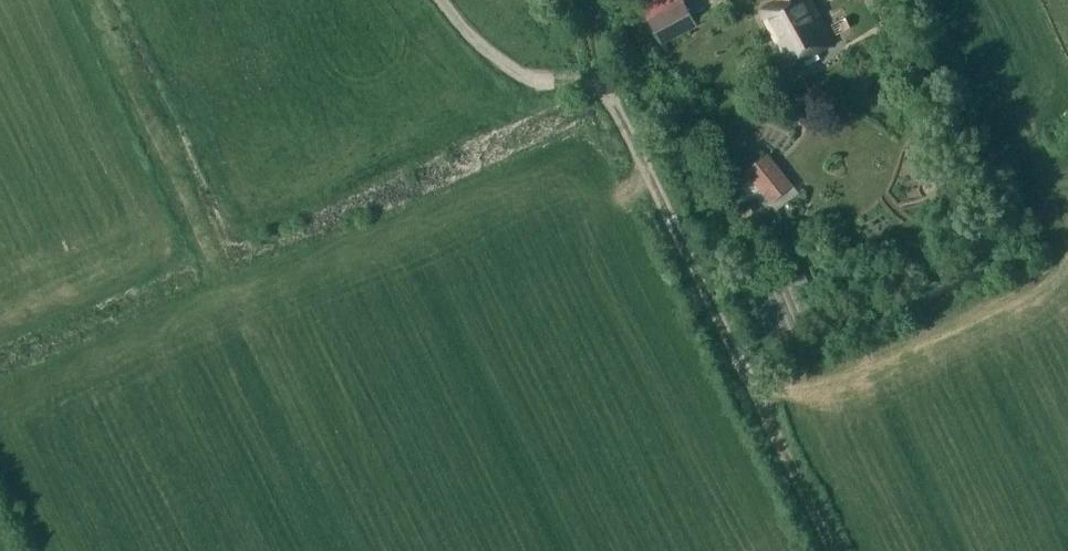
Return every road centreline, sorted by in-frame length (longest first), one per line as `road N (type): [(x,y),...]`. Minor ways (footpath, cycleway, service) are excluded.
road 1 (track): [(439,0),(498,65),(531,80),(574,82),(605,93),(831,550)]

